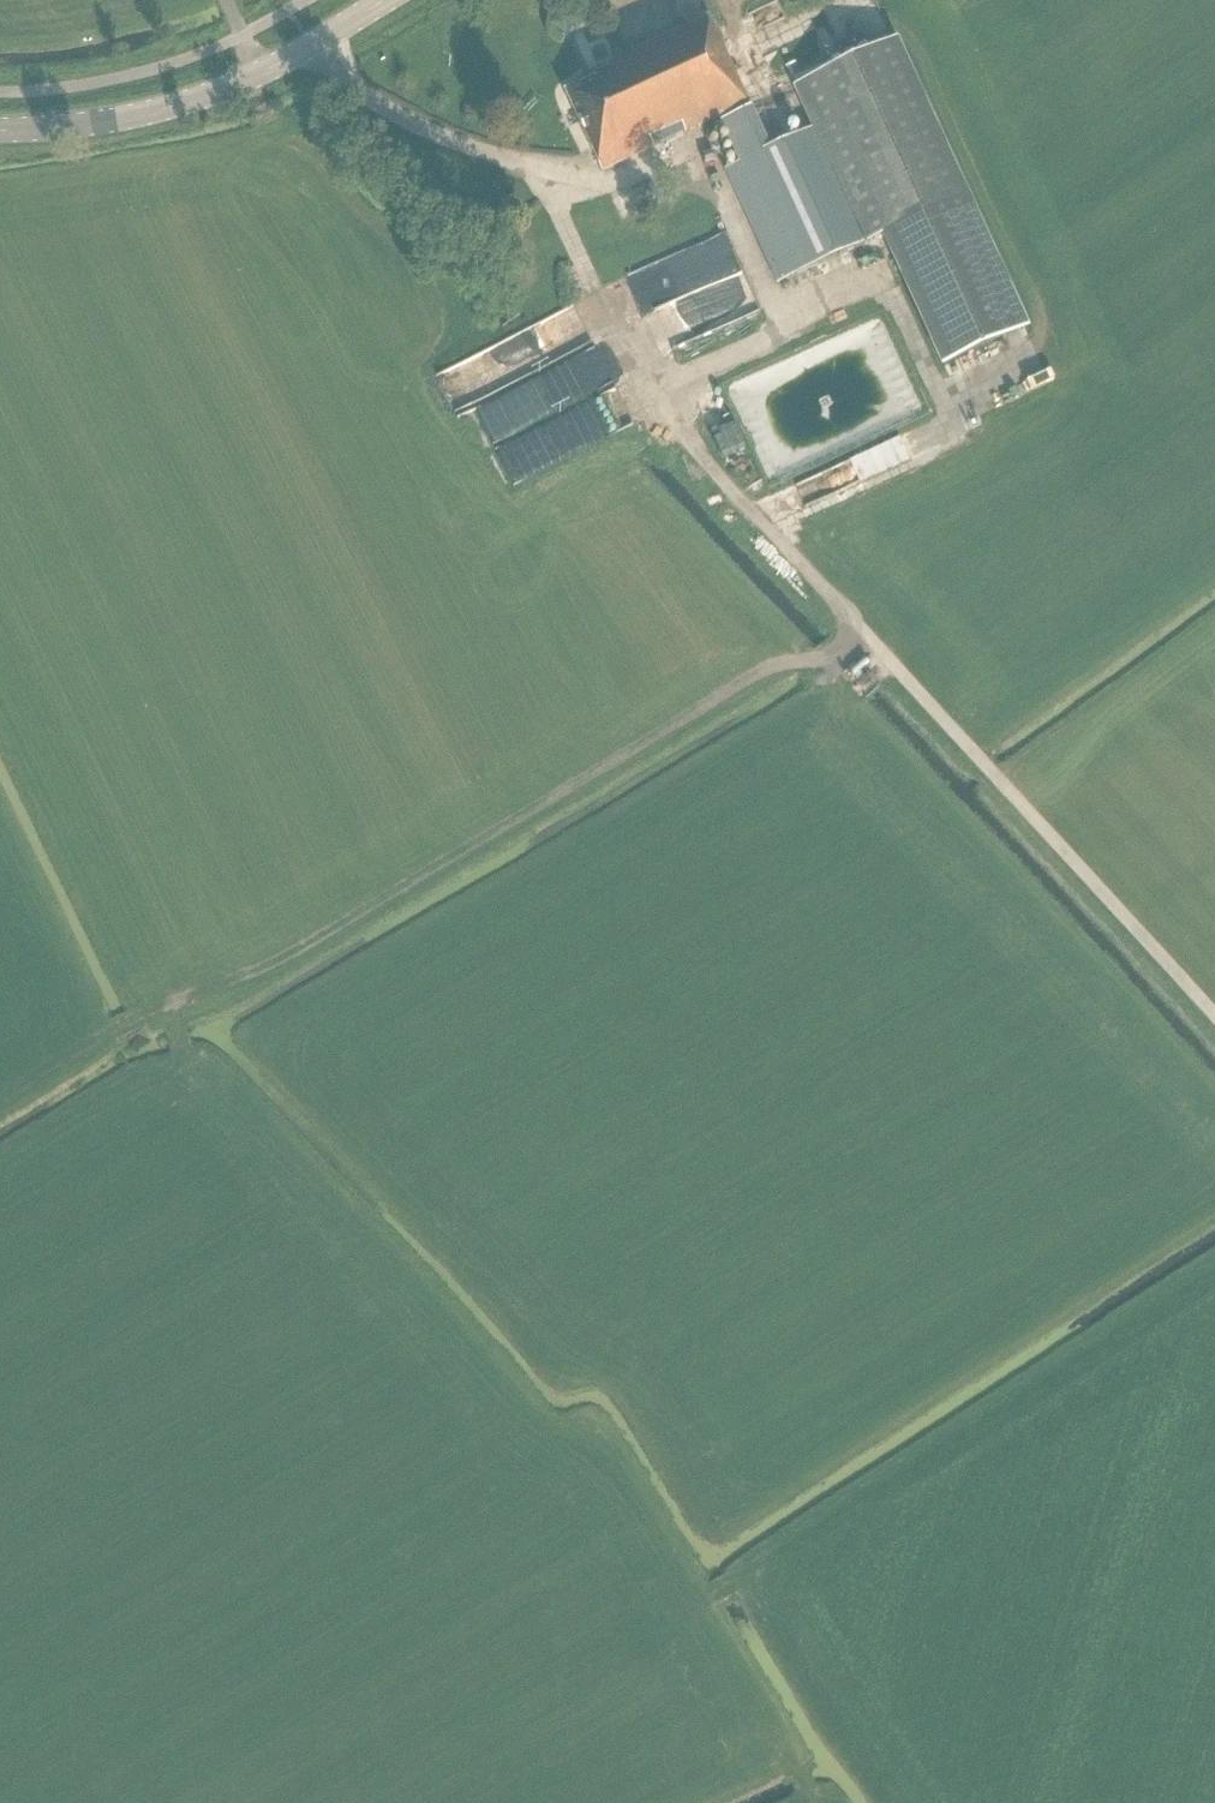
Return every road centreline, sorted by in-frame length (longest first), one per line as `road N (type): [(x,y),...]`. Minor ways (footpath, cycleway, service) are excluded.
road 1 (secondary): [(0,131),(179,106),(288,60),(387,0)]

